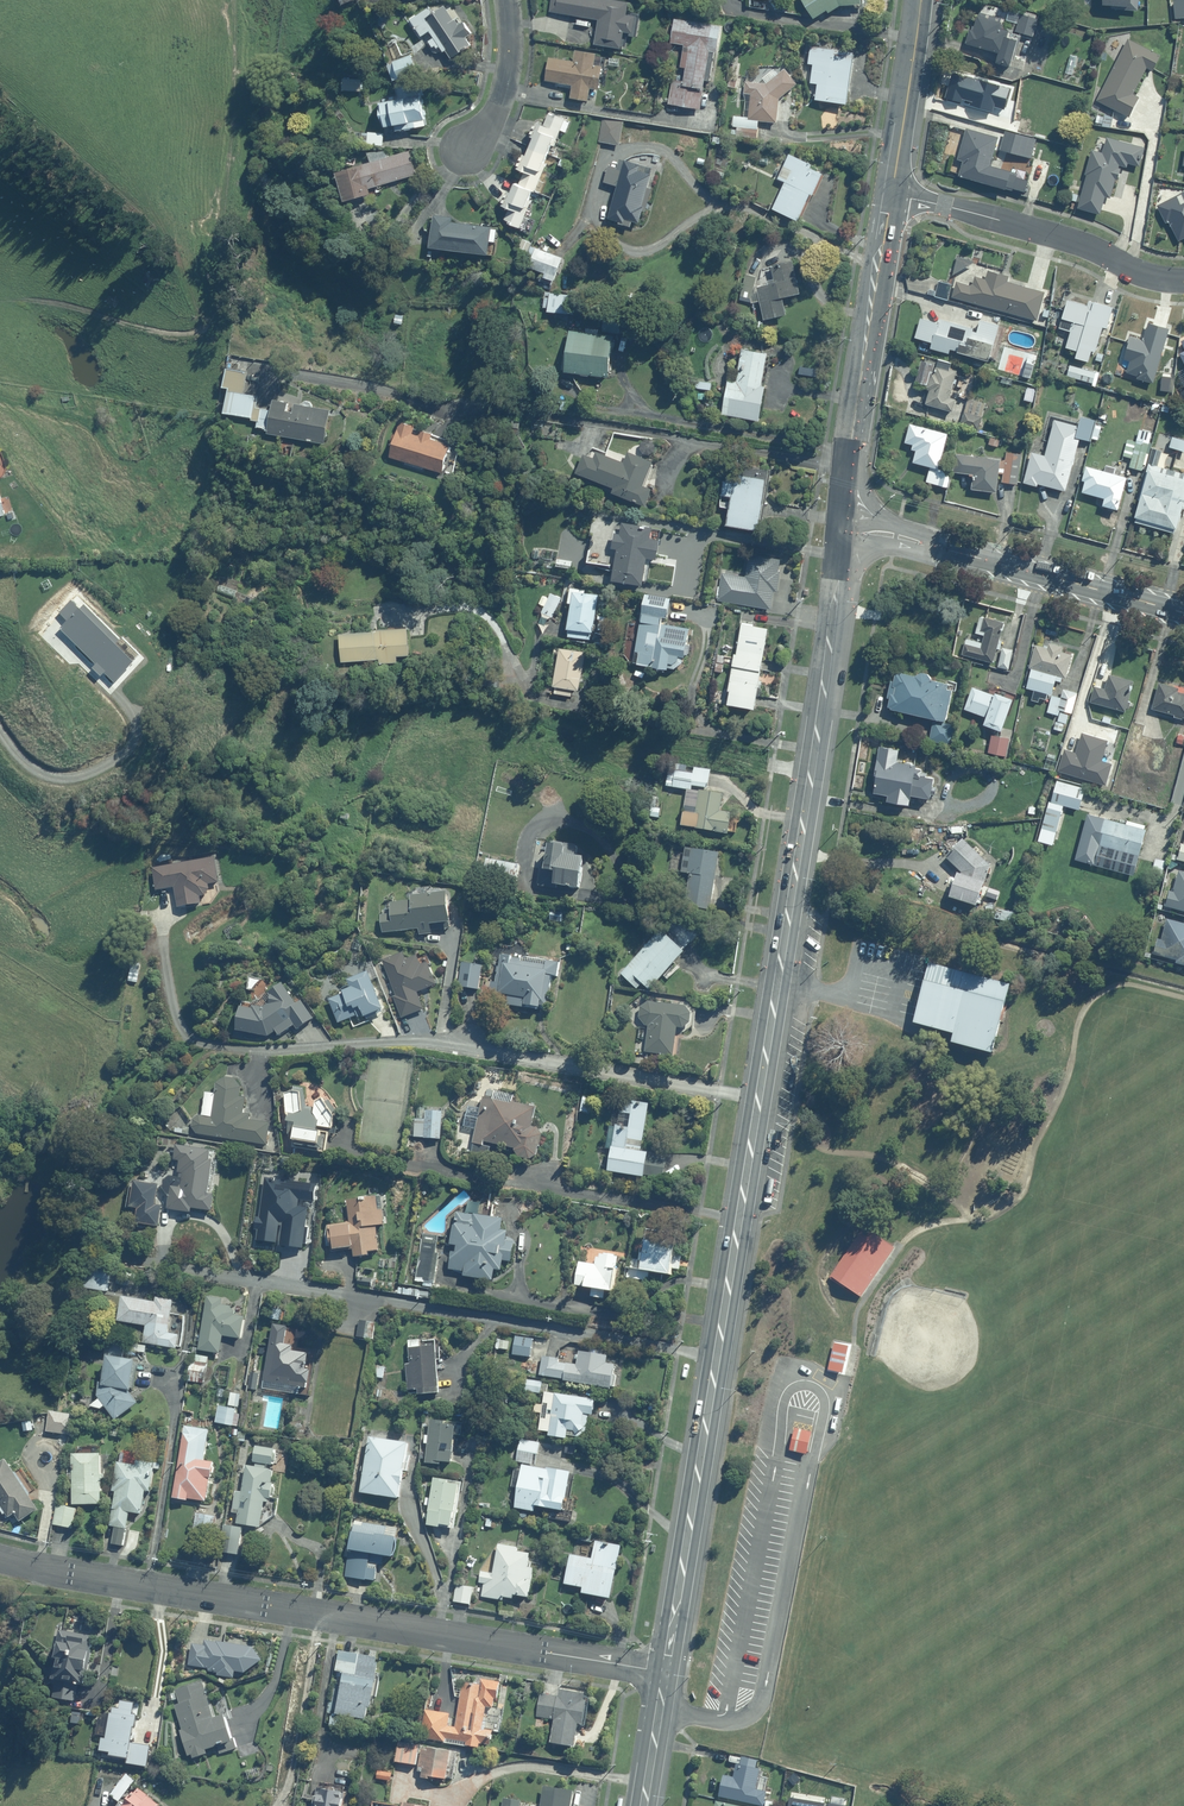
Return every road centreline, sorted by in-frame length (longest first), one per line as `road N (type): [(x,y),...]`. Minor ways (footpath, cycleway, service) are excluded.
road 1 (residential): [(0,1552),(662,1671)]
road 2 (residential): [(755,1101),(439,1042),(340,1039),(254,1054)]
road 3 (residential): [(849,465),(724,438),(389,394)]
road 4 (residential): [(714,1352),(271,1280)]
road 5 (residential): [(816,751),(461,684)]
road 6 (secondary): [(755,1101),(816,751)]
road 7 (secondary): [(1183,613),(915,541),(845,532)]
road 8 (secondary): [(662,1671),(714,1352)]
road 9 (residential): [(1183,277),(893,196)]
road 10 (secondary): [(849,465),(893,196)]
road 11 (secondary): [(714,1352),(755,1101)]
road 12 (secondary): [(816,751),(845,532)]
road 13 (secondary): [(893,196),(921,0)]
road 14 (residential): [(455,160),(505,76),(505,0)]
road 15 (secondary): [(641,1805),(662,1671)]

